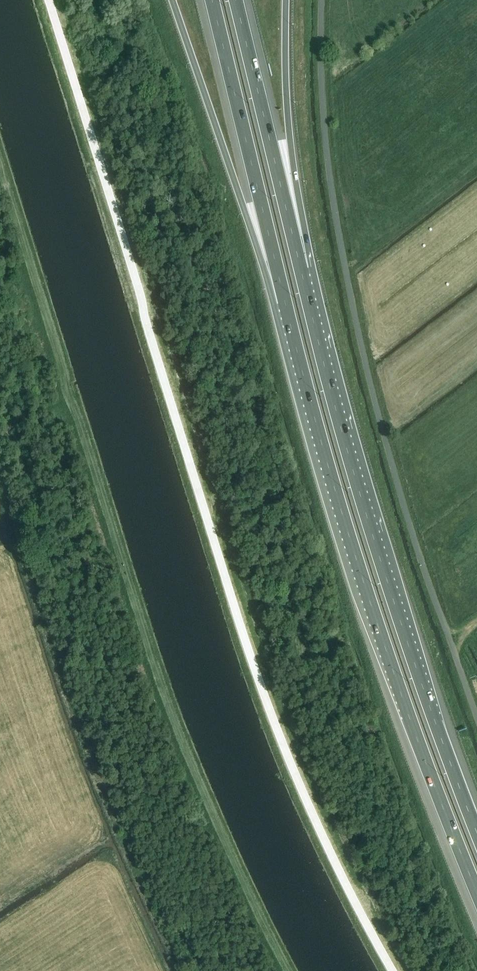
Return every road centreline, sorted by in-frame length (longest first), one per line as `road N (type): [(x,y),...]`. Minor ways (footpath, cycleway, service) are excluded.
road 1 (track): [(0,163),(165,695),(289,970)]
road 2 (motorway): [(286,304),(382,641),(476,902)]
road 3 (motorway): [(476,827),(386,578),(302,271)]
road 4 (motorway): [(171,0),(286,304)]
road 5 (motorway): [(212,0),(286,304)]
road 6 (motorway): [(302,271),(236,0)]
road 7 (motorway): [(302,271),(287,0)]

